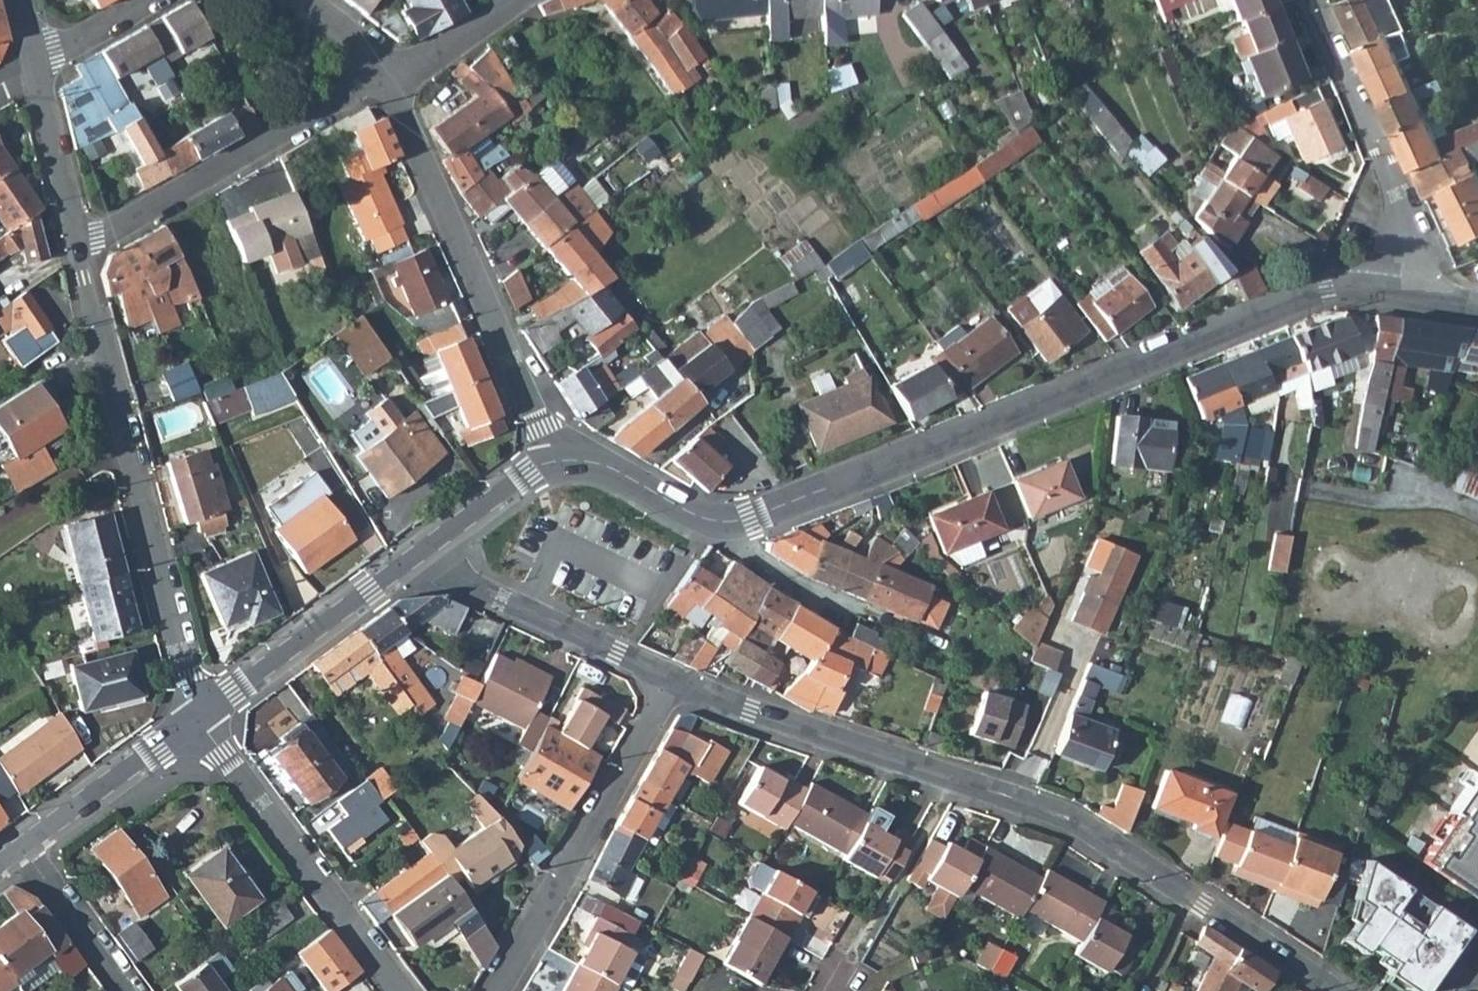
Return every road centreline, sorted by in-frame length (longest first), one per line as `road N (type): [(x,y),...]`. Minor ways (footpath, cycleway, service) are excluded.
road 1 (residential): [(1335,990),(1077,824),(673,677)]
road 2 (tertiary): [(1397,292),(1327,287),(765,509),(723,517)]
road 3 (residential): [(77,246),(198,720)]
road 4 (residential): [(382,78),(558,463)]
road 5 (residential): [(673,677),(492,990)]
road 6 (residential): [(382,78),(77,246)]
road 7 (residential): [(198,720),(401,990)]
road 8 (residential): [(1397,292),(1402,213),(1313,0)]
road 9 (tertiary): [(198,720),(425,551)]
road 10 (residential): [(673,677),(437,565),(425,551)]
road 11 (tertiary): [(21,847),(198,720)]
road 12 (residential): [(33,66),(77,246)]
road 13 (residential): [(21,847),(126,990)]
road 14 (tertiary): [(558,463),(621,469),(709,516)]
road 15 (tertiary): [(425,551),(558,463)]
road 16 (residential): [(516,0),(428,58),(382,78)]
road 17 (residential): [(842,612),(750,555),(723,517)]
road 18 (residential): [(33,66),(148,0)]

